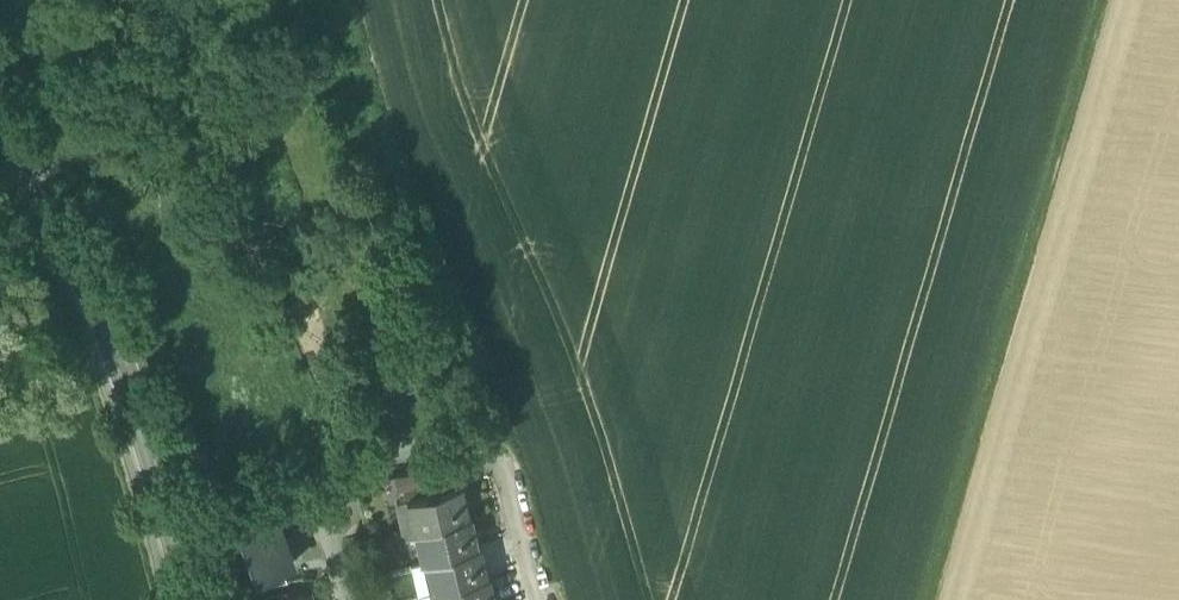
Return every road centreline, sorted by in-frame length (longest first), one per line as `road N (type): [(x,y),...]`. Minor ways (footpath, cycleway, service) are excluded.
road 1 (track): [(1100,0),(930,599)]
road 2 (tertiary): [(0,114),(83,255),(140,391),(169,475),(191,599)]
road 3 (residential): [(539,599),(504,473),(488,449),(468,441),(374,456),(348,479),(332,529),(345,599)]

